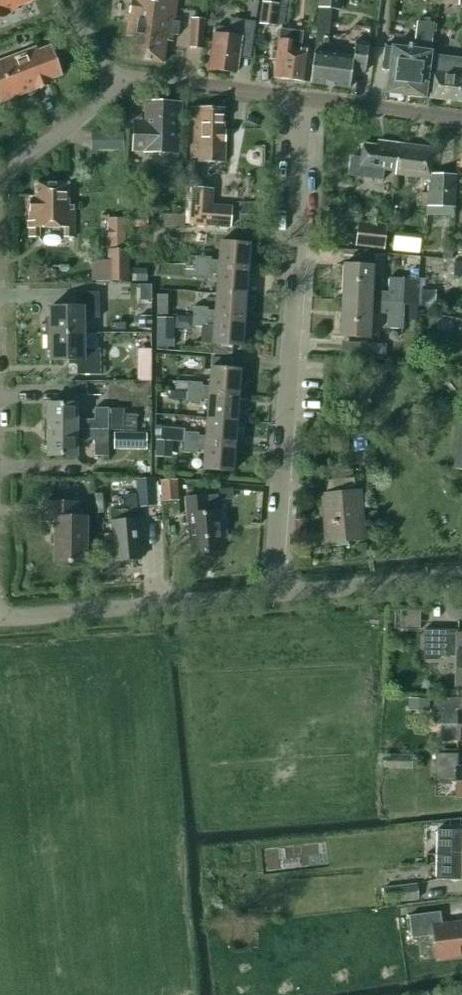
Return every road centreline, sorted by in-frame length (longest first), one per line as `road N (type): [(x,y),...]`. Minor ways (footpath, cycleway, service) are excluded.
road 1 (residential): [(272,594),(300,98)]
road 2 (residential): [(0,620),(272,594)]
road 3 (residential): [(272,594),(461,578)]
road 4 (residential): [(300,98),(117,78)]
road 5 (residential): [(461,121),(300,98)]
road 6 (residential): [(0,184),(102,100),(117,78)]

